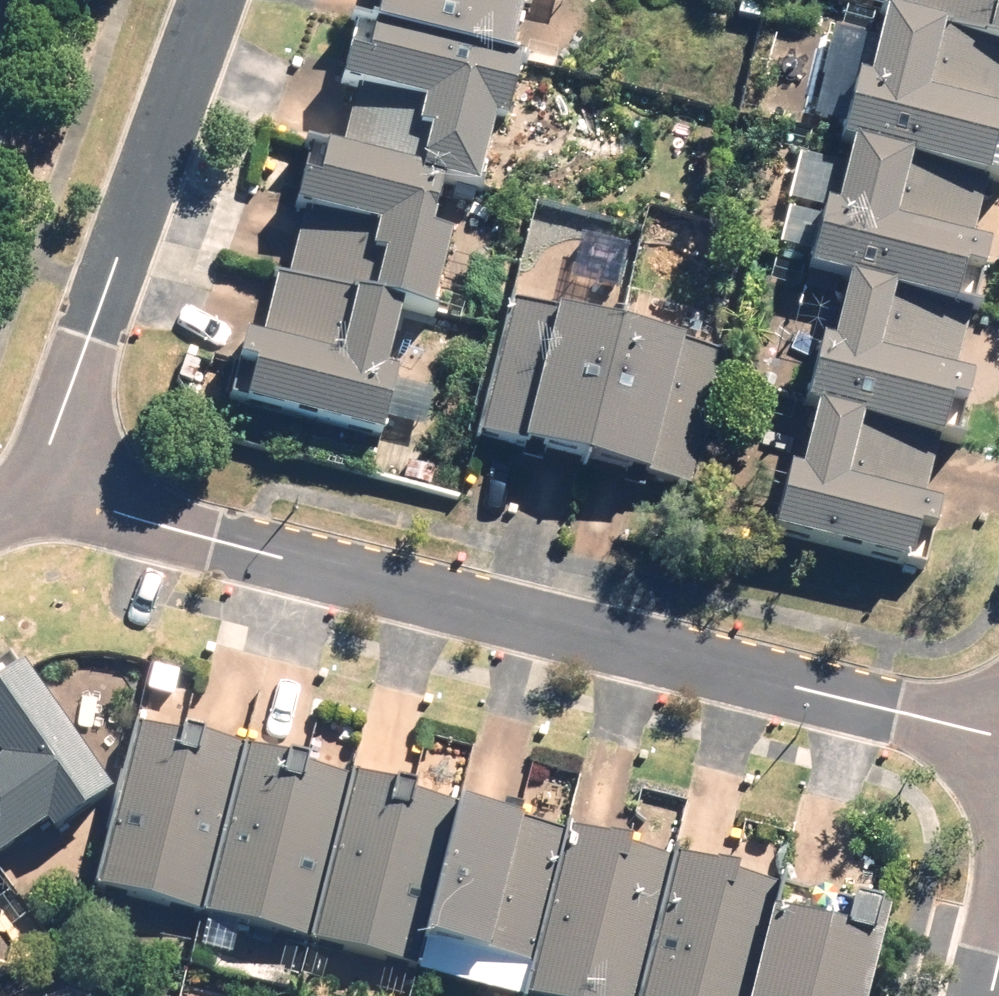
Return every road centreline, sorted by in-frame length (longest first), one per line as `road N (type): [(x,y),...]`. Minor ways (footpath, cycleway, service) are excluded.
road 1 (residential): [(33,499),(998,732)]
road 2 (residential): [(219,0),(33,499)]

